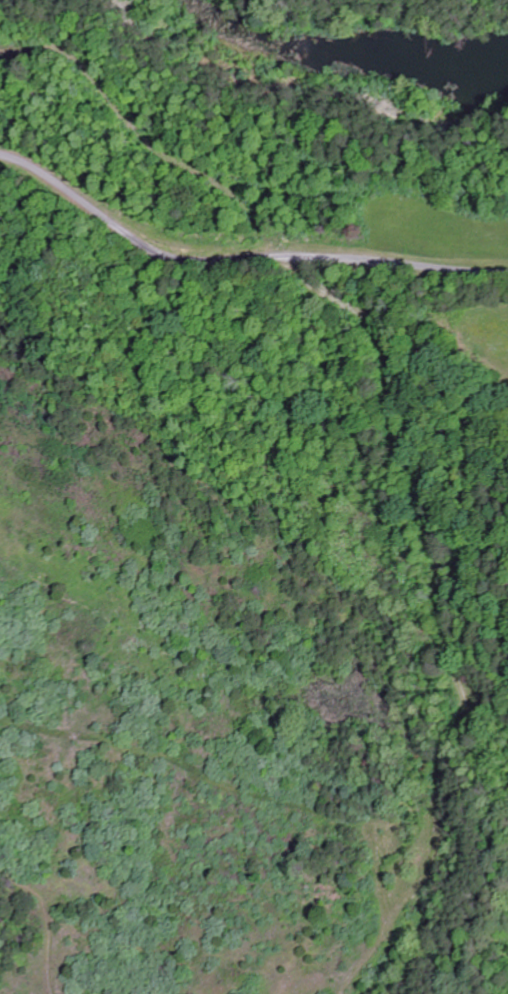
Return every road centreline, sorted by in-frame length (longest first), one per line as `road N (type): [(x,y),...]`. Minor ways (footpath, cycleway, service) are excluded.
road 1 (track): [(277,255),(303,288),(367,310),(463,707),(438,781),(439,852),(394,905),(343,993)]
road 2 (residential): [(507,272),(326,256),(172,259),(0,154)]
road 3 (track): [(48,993),(39,909),(0,869)]

